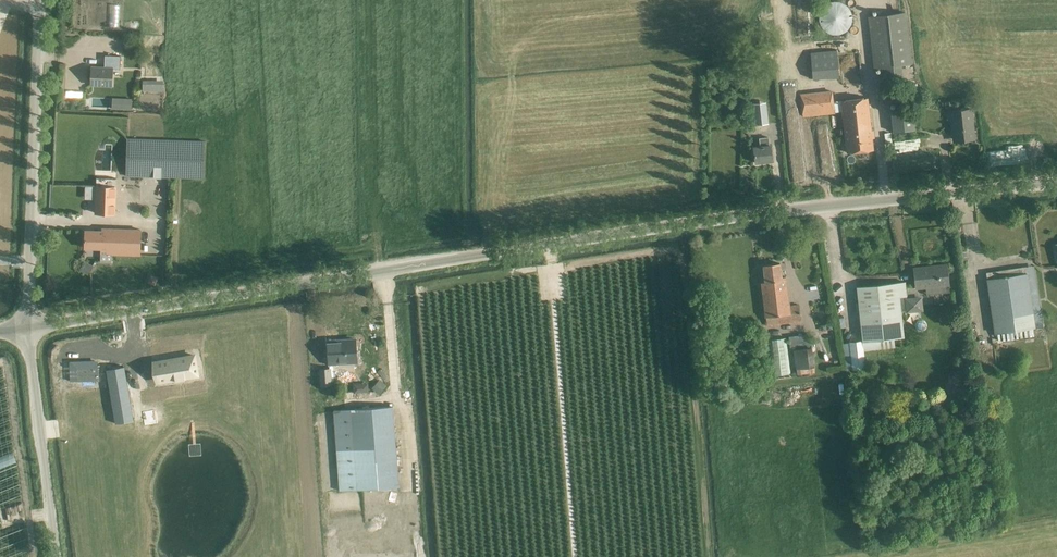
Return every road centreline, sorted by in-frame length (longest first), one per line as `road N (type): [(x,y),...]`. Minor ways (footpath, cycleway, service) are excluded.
road 1 (unclassified): [(28,328),(549,246),(1056,183)]
road 2 (unclassified): [(28,328),(38,0)]
road 3 (tertiary): [(57,556),(28,328)]

